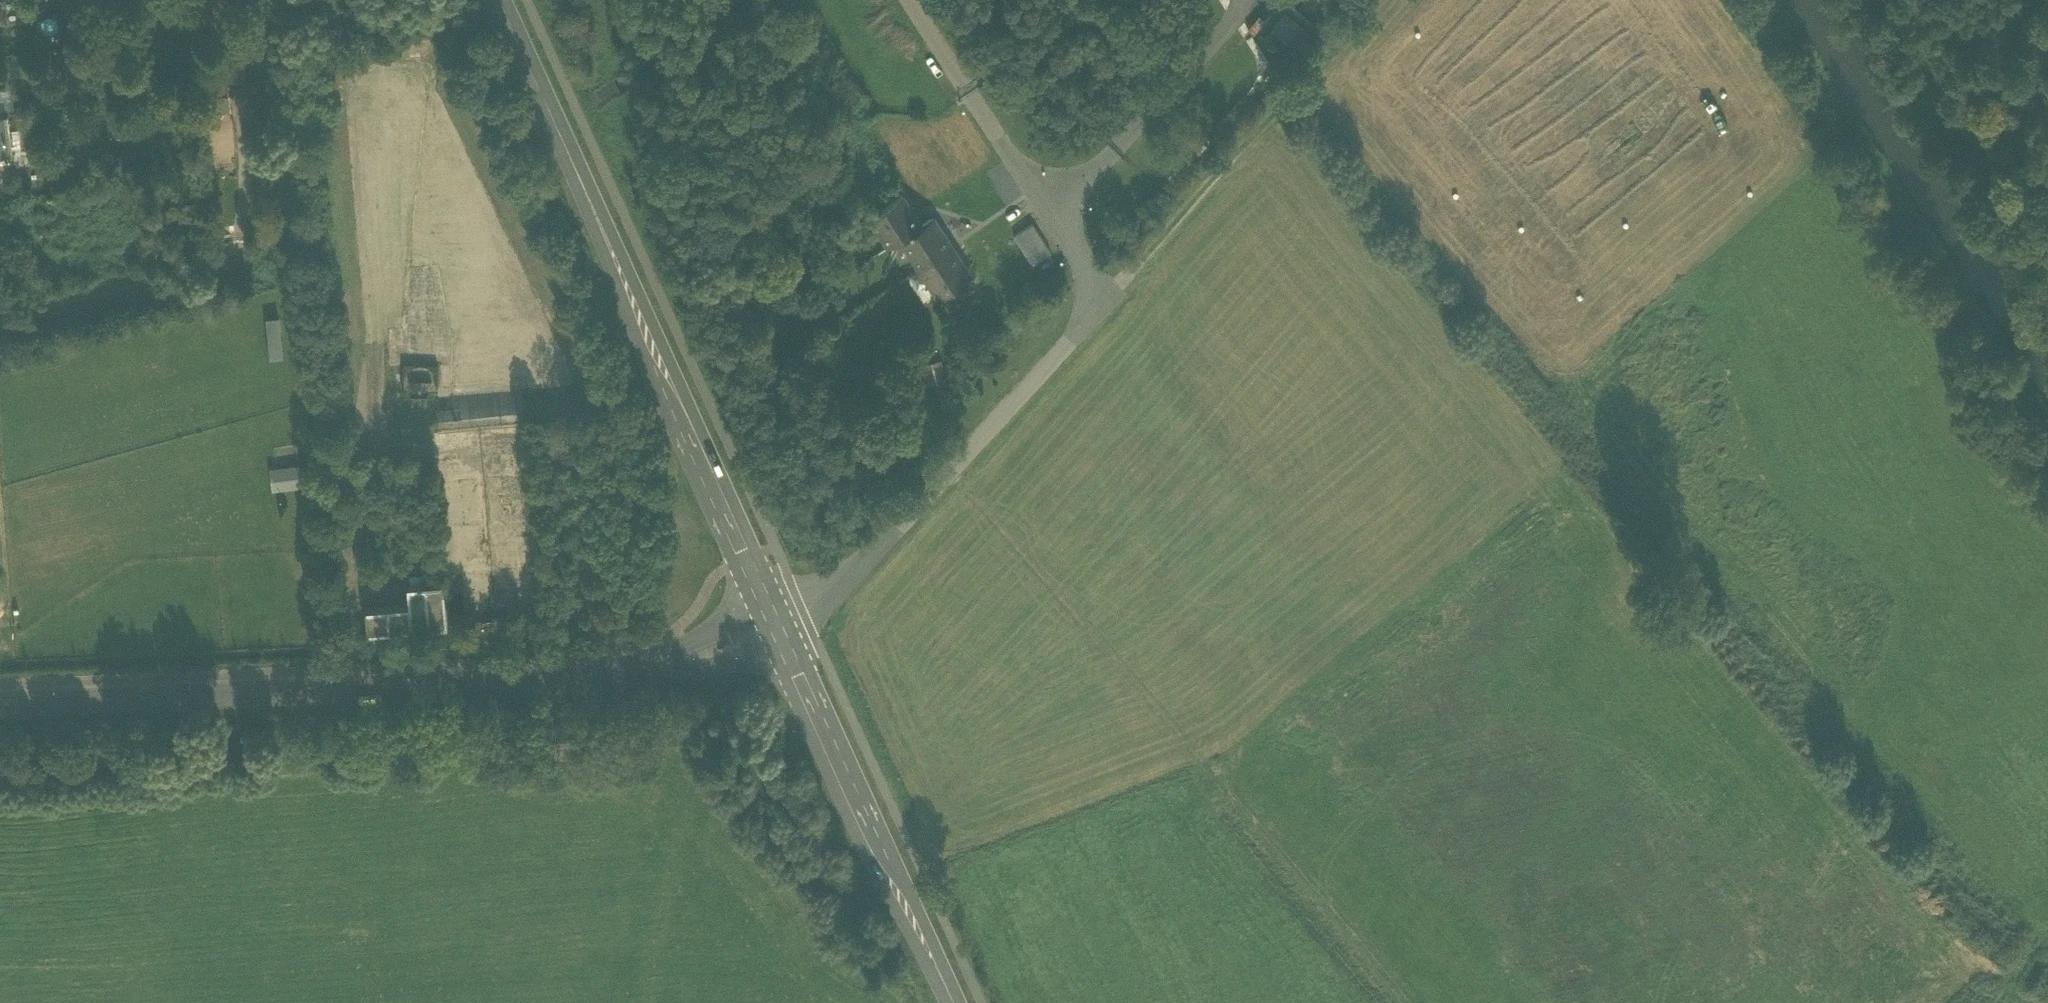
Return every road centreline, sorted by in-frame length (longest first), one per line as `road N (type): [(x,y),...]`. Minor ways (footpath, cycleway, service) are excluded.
road 1 (unclassified): [(0,699),(629,669),(691,655),(774,617)]
road 2 (track): [(1409,1002),(1065,592),(946,476)]
road 3 (tertiary): [(774,617),(497,0)]
road 4 (residential): [(774,617),(853,570),(1107,301),(1055,210)]
road 5 (tertiary): [(950,1002),(774,617)]
road 6 (track): [(0,323),(233,263)]
road 7 (track): [(2047,236),(1964,106)]

